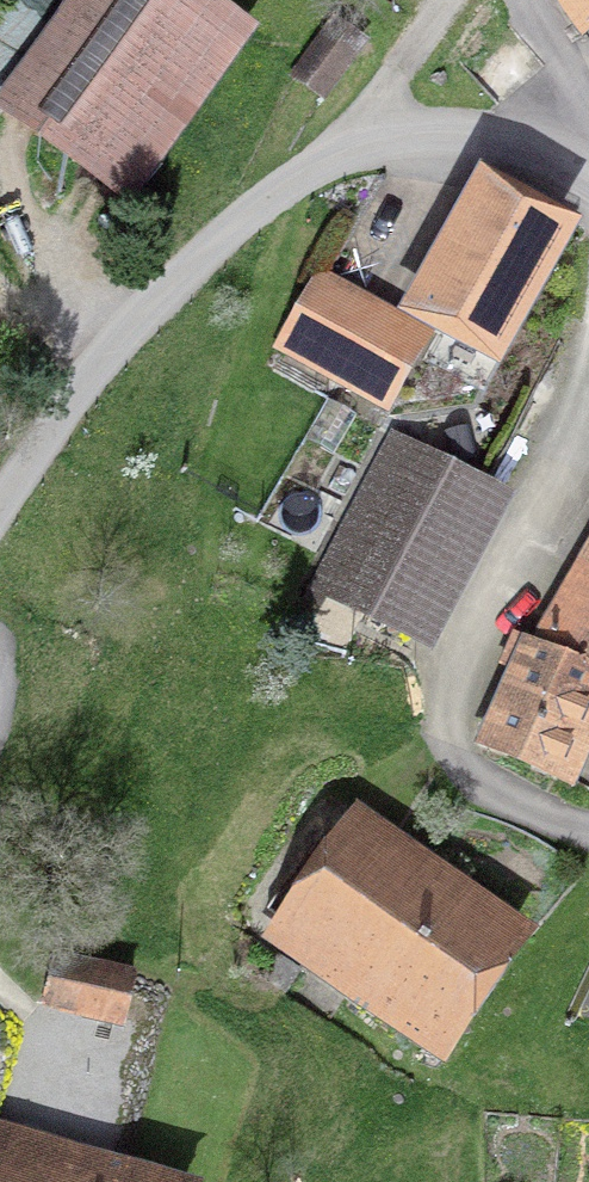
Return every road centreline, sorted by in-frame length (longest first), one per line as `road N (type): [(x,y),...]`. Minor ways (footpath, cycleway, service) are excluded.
road 1 (unclassified): [(588,141),(573,125),(370,125),(208,251),(77,393),(0,519)]
road 2 (residential): [(588,826),(486,785),(456,677),(588,445)]
road 3 (track): [(523,0),(573,125)]

